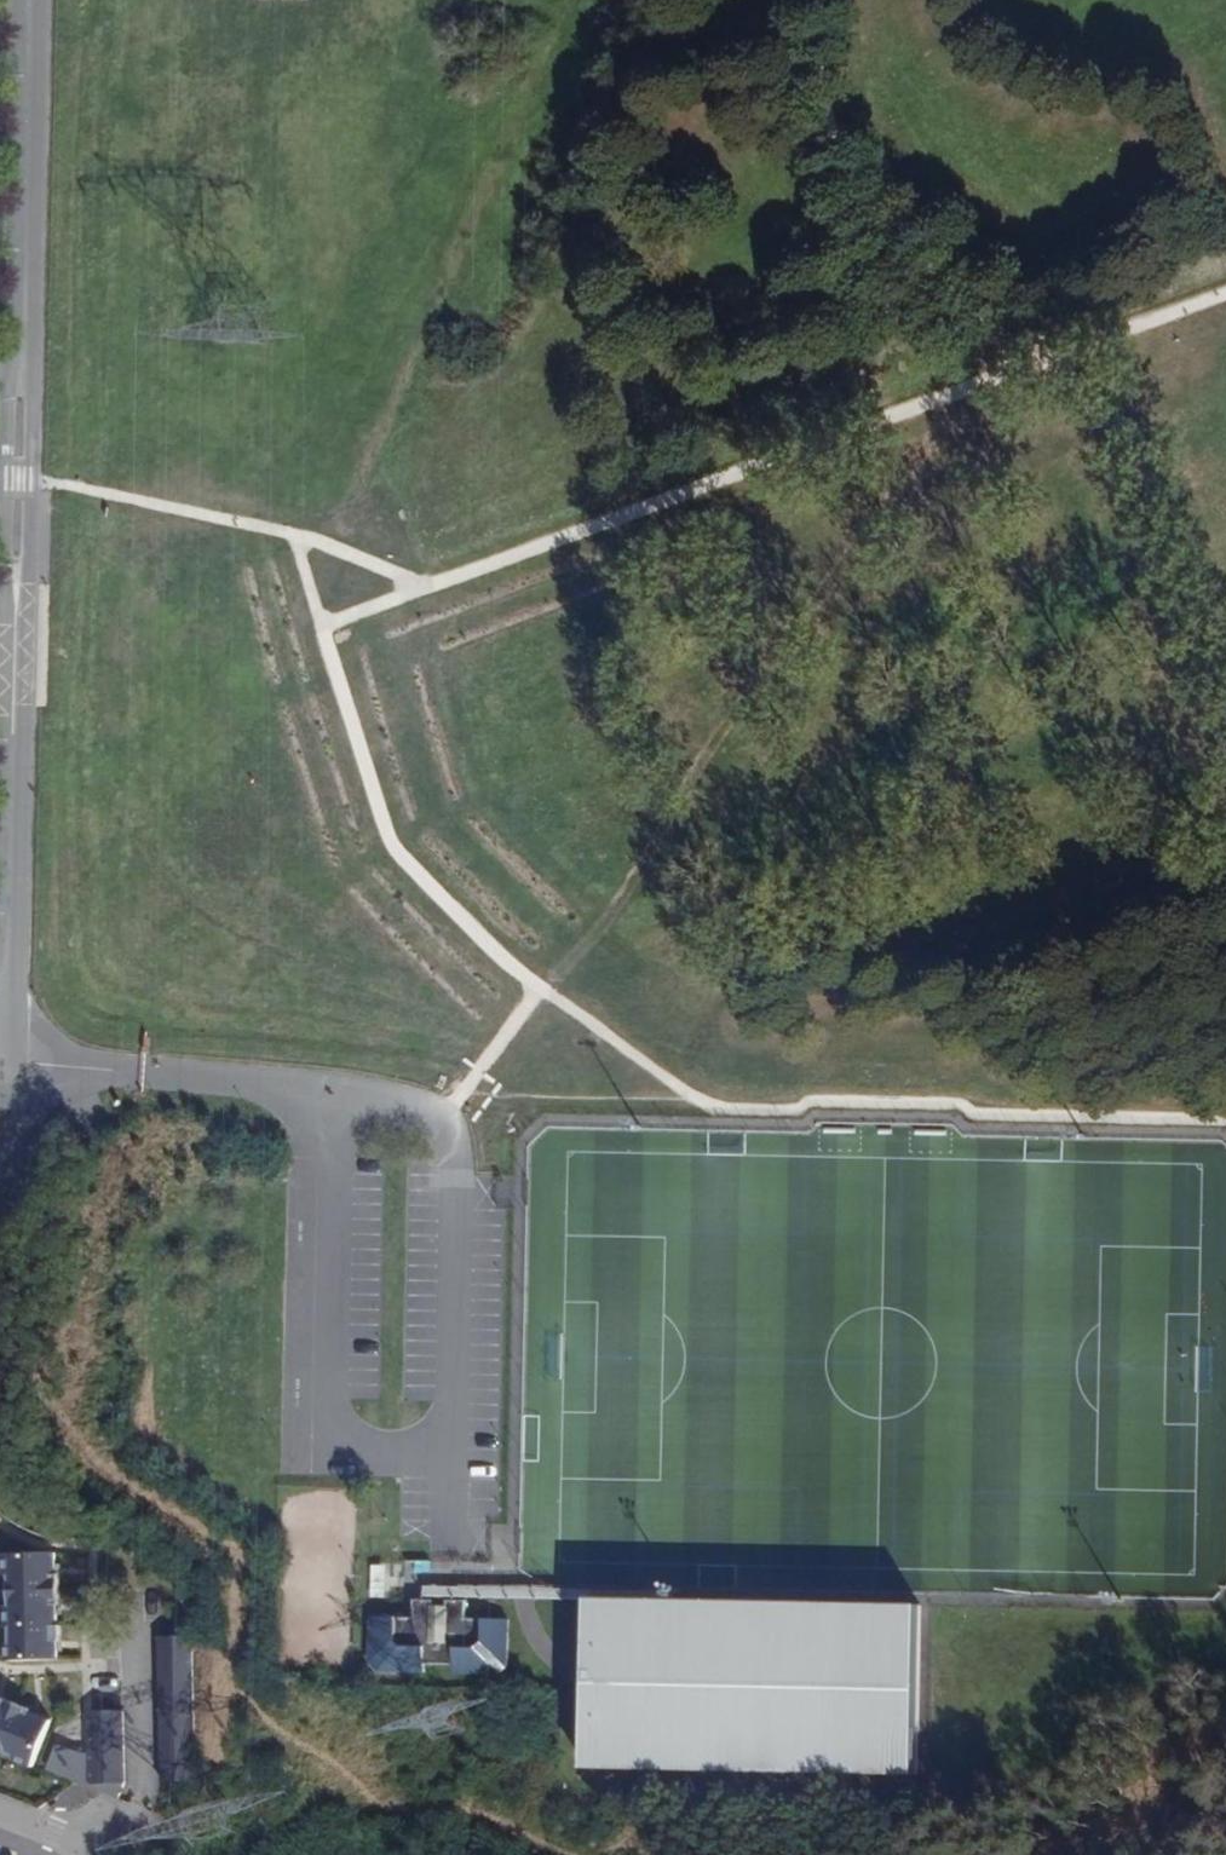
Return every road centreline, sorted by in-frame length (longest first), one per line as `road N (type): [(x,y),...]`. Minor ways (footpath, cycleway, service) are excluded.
road 1 (residential): [(25,0),(3,1109)]

